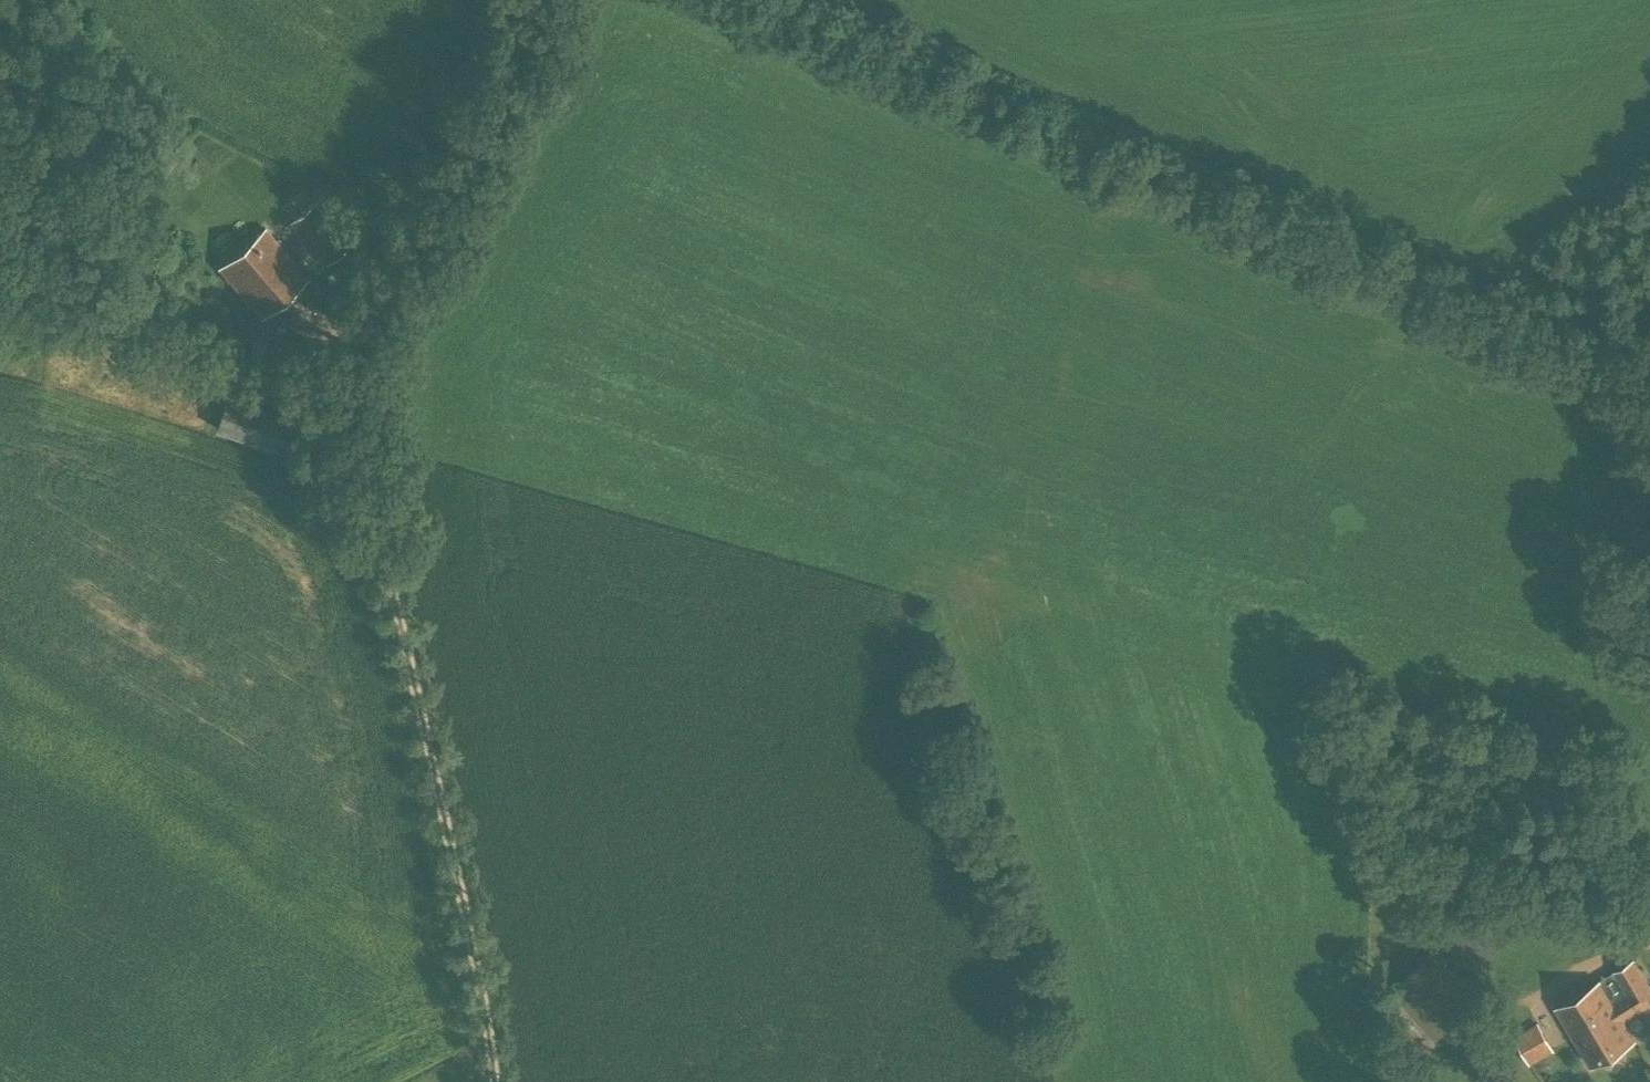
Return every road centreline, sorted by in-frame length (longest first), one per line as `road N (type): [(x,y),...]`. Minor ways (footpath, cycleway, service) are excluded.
road 1 (track): [(490,1081),(483,964),(348,404),(355,343),(389,283)]

